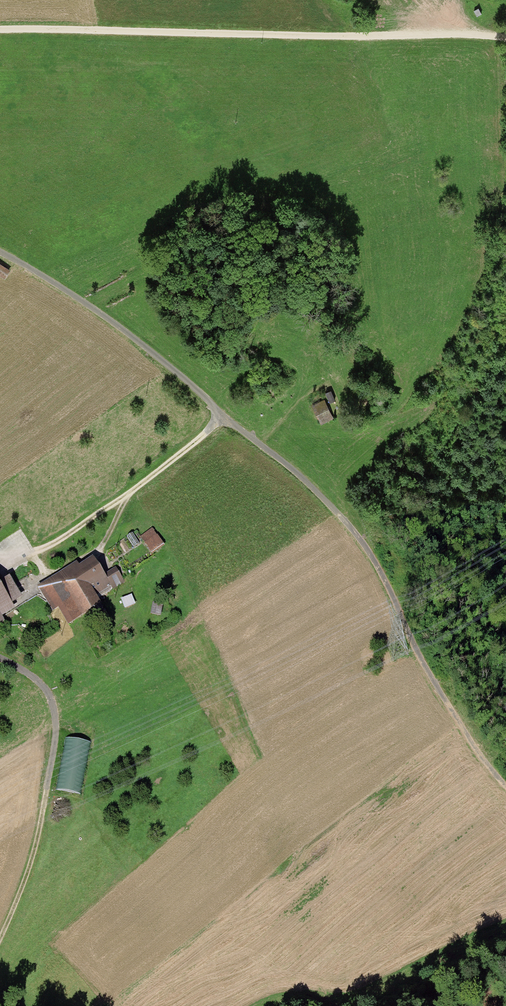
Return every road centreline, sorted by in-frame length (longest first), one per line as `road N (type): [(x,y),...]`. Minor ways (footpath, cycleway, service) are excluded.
road 1 (unclassified): [(0,252),(159,356),(336,513),(388,584),(470,741),(505,787)]
road 2 (track): [(0,33),(505,40)]
road 3 (unclassified): [(0,939),(36,844),(55,731),(44,688),(0,658)]

